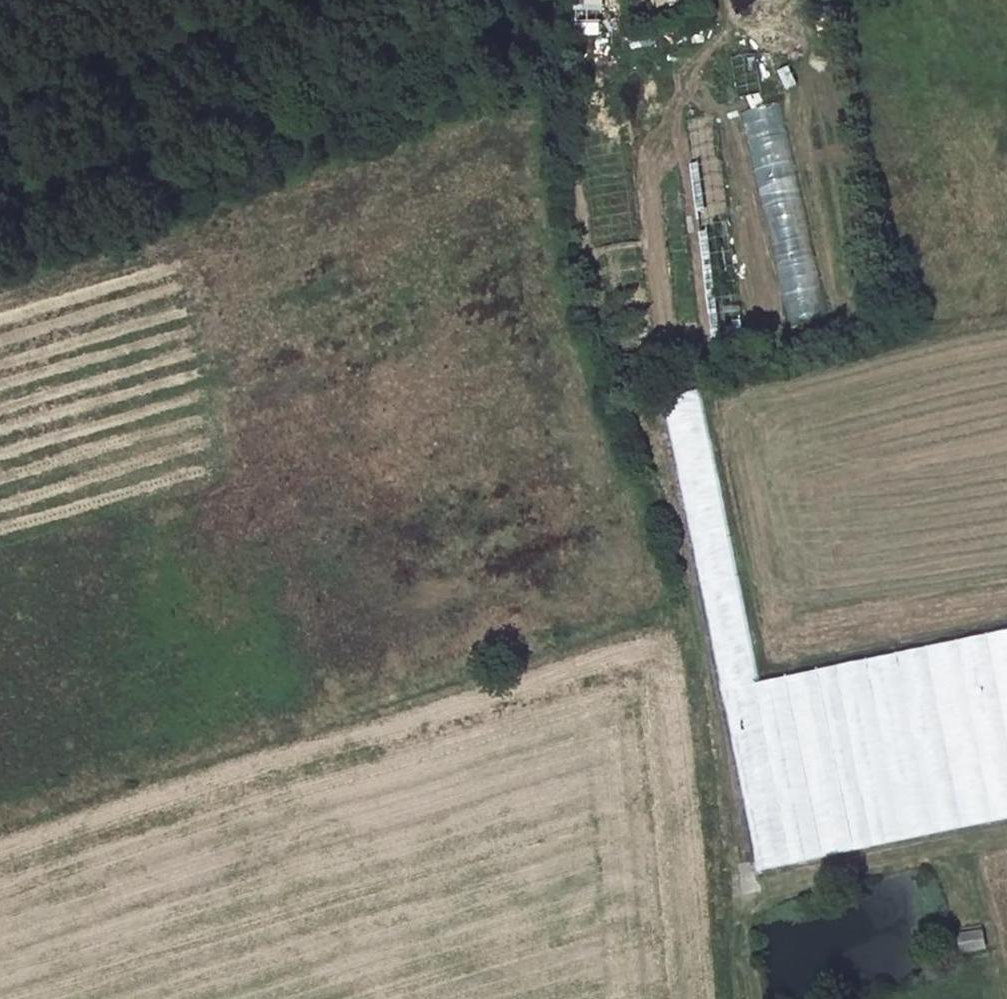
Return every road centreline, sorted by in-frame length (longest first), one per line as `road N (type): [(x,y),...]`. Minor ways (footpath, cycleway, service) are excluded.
road 1 (track): [(1006,836),(764,885)]

